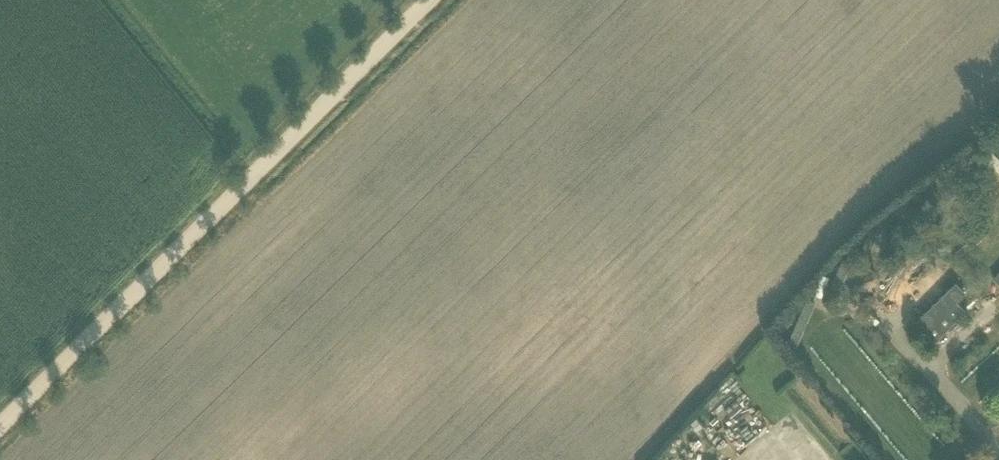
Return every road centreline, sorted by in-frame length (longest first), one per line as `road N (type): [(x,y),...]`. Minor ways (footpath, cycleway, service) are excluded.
road 1 (track): [(431,0),(0,426)]

